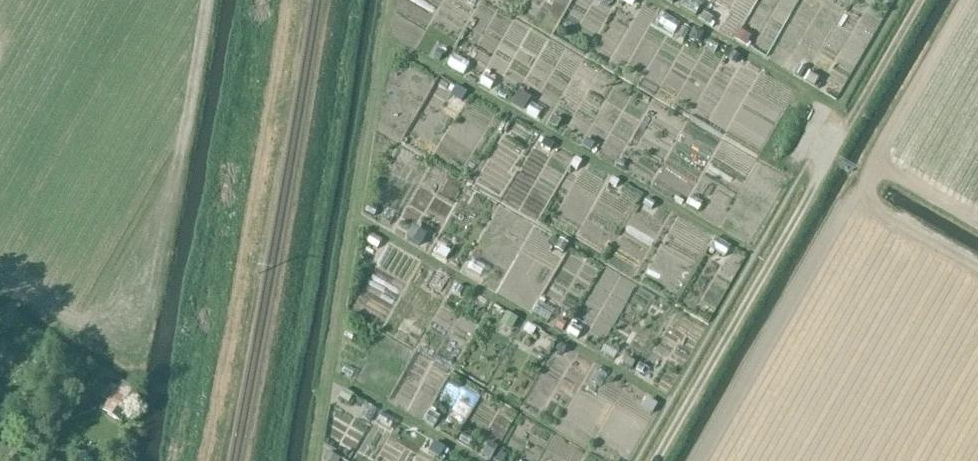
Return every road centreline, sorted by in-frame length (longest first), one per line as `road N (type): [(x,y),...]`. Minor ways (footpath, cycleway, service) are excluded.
road 1 (track): [(830,156),(922,0)]

